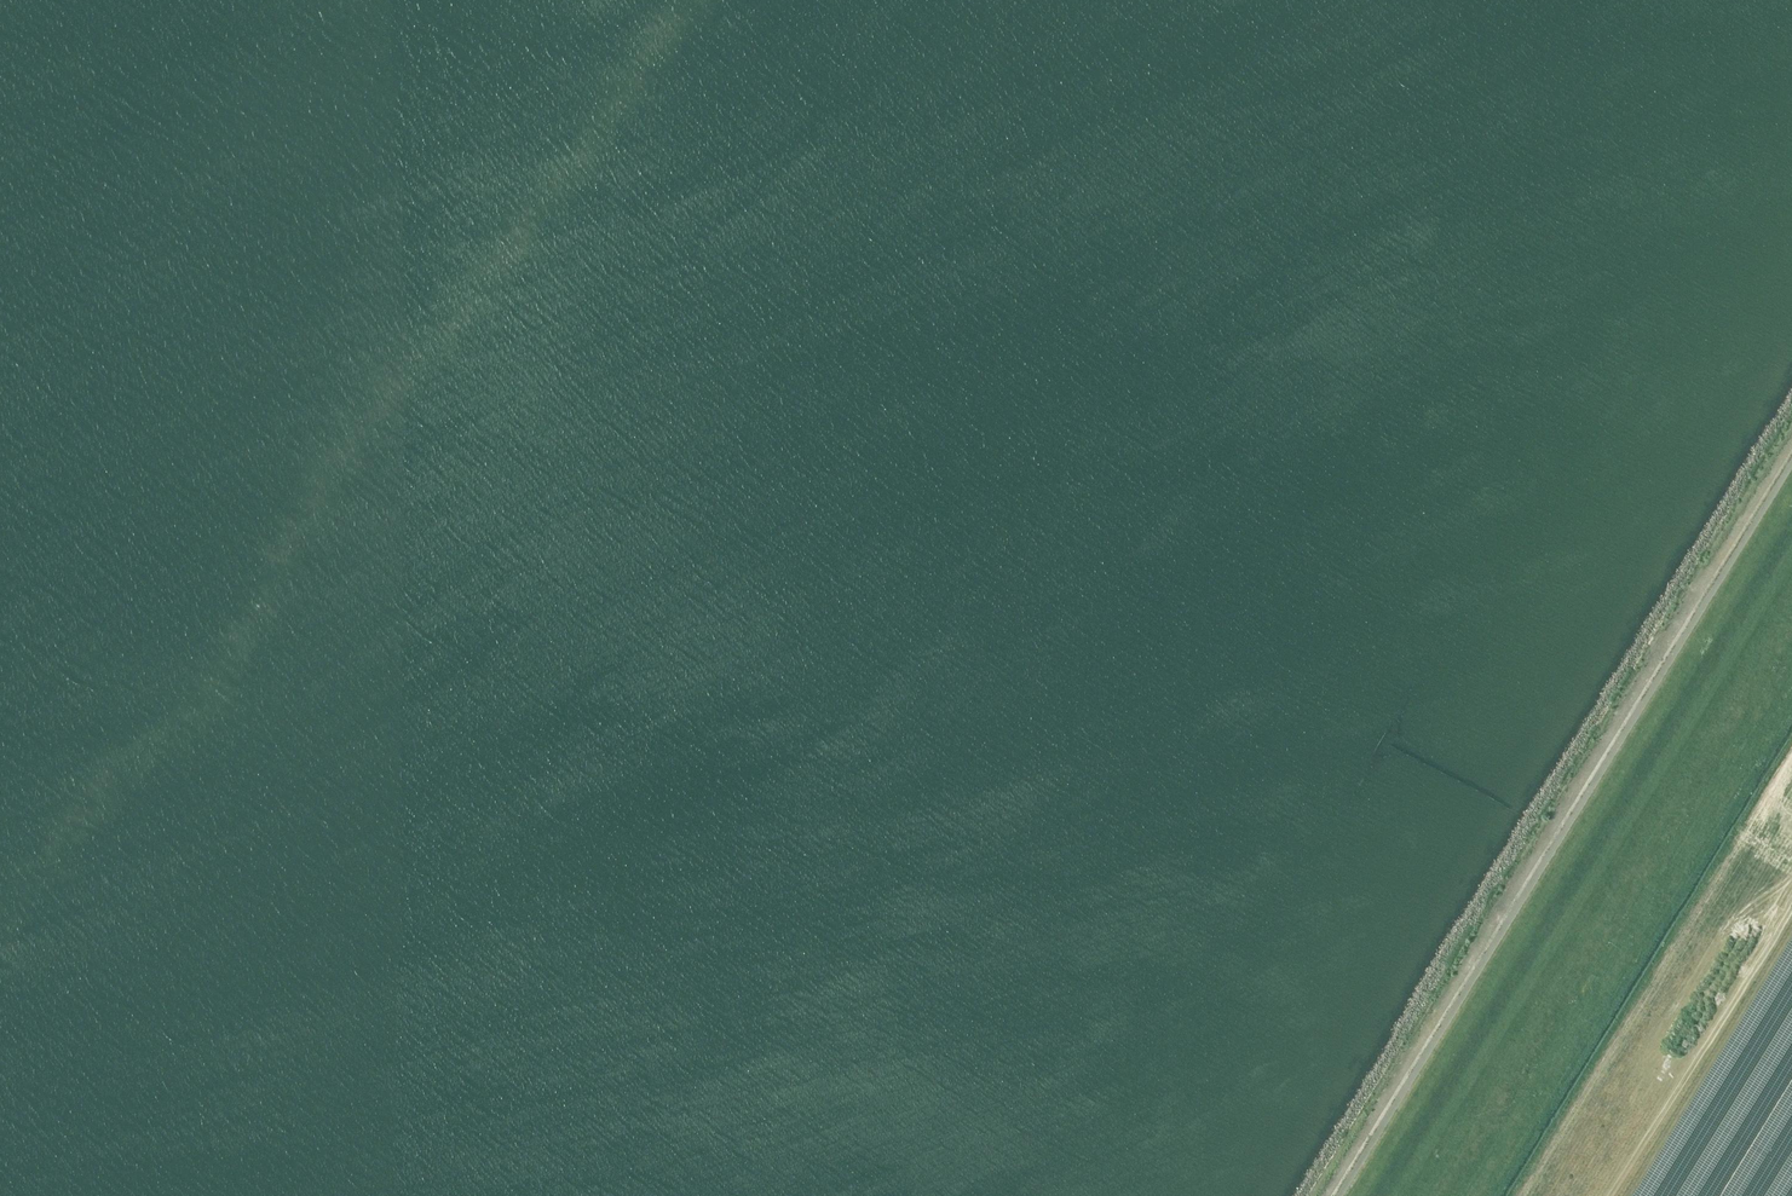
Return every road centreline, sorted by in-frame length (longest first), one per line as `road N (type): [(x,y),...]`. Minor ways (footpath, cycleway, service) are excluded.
road 1 (unclassified): [(1338,1195),(1791,461)]

